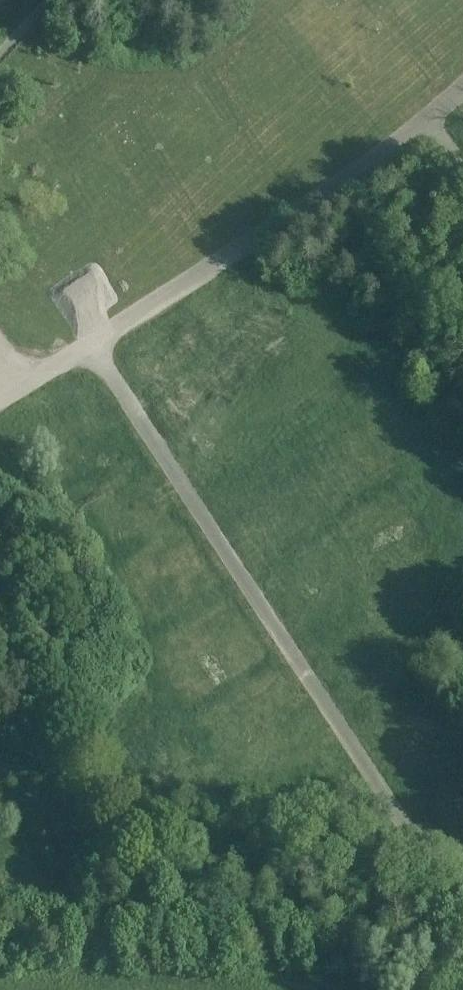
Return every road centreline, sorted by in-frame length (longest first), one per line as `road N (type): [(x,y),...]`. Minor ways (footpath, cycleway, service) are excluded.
road 1 (unclassified): [(22,381),(422,121),(462,85)]

